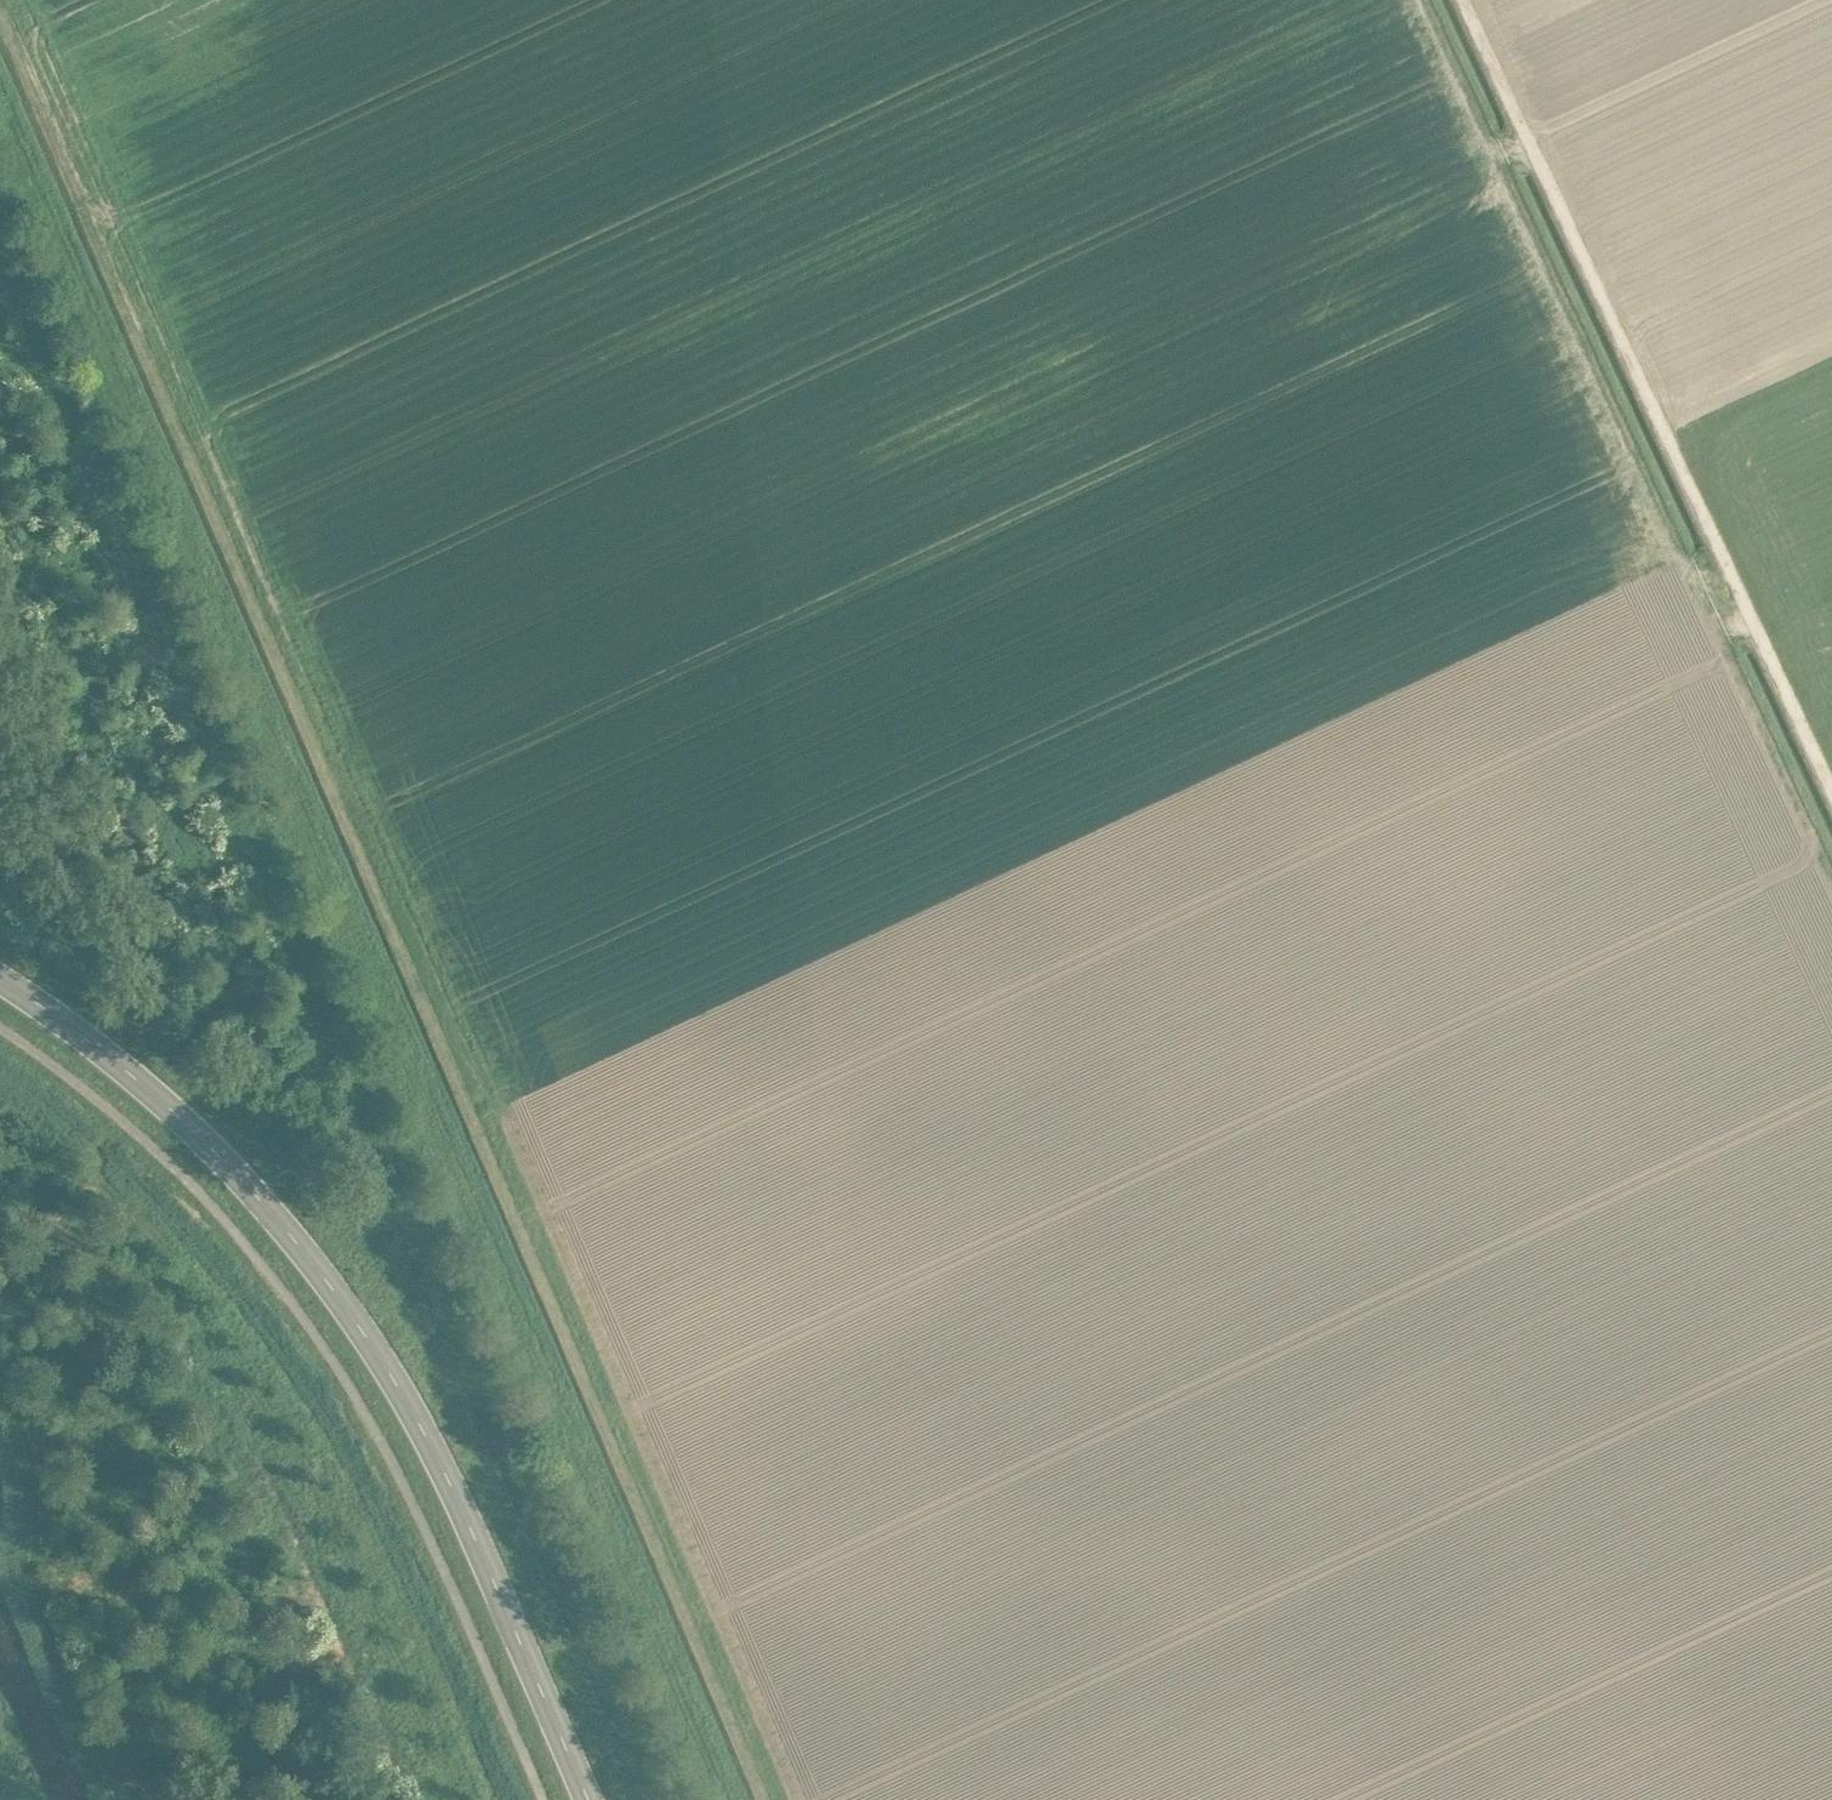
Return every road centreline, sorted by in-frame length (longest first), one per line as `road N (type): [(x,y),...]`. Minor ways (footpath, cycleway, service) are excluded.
road 1 (tertiary): [(586,1799),(422,1429),(323,1284),(194,1138),(0,978)]

